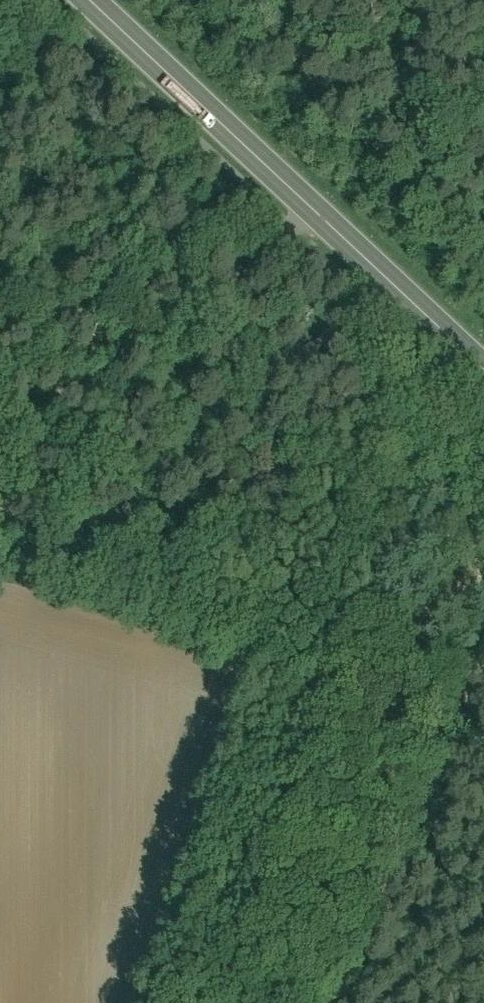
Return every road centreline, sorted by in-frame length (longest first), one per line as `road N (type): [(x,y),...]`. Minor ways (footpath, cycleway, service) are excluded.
road 1 (primary): [(91,0),(483,368)]

